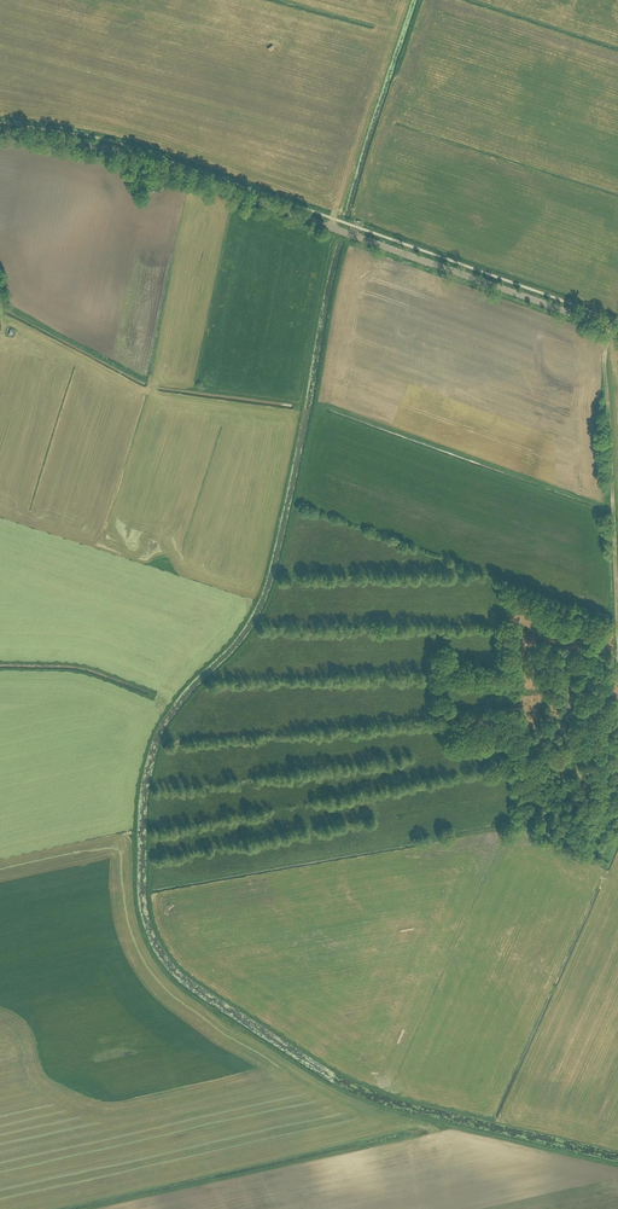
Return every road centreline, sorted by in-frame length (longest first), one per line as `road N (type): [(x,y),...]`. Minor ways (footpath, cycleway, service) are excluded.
road 1 (tertiary): [(617,329),(144,160),(0,131)]
road 2 (track): [(611,327),(605,347),(617,630)]
road 3 (track): [(617,657),(576,679),(542,783),(518,785)]

